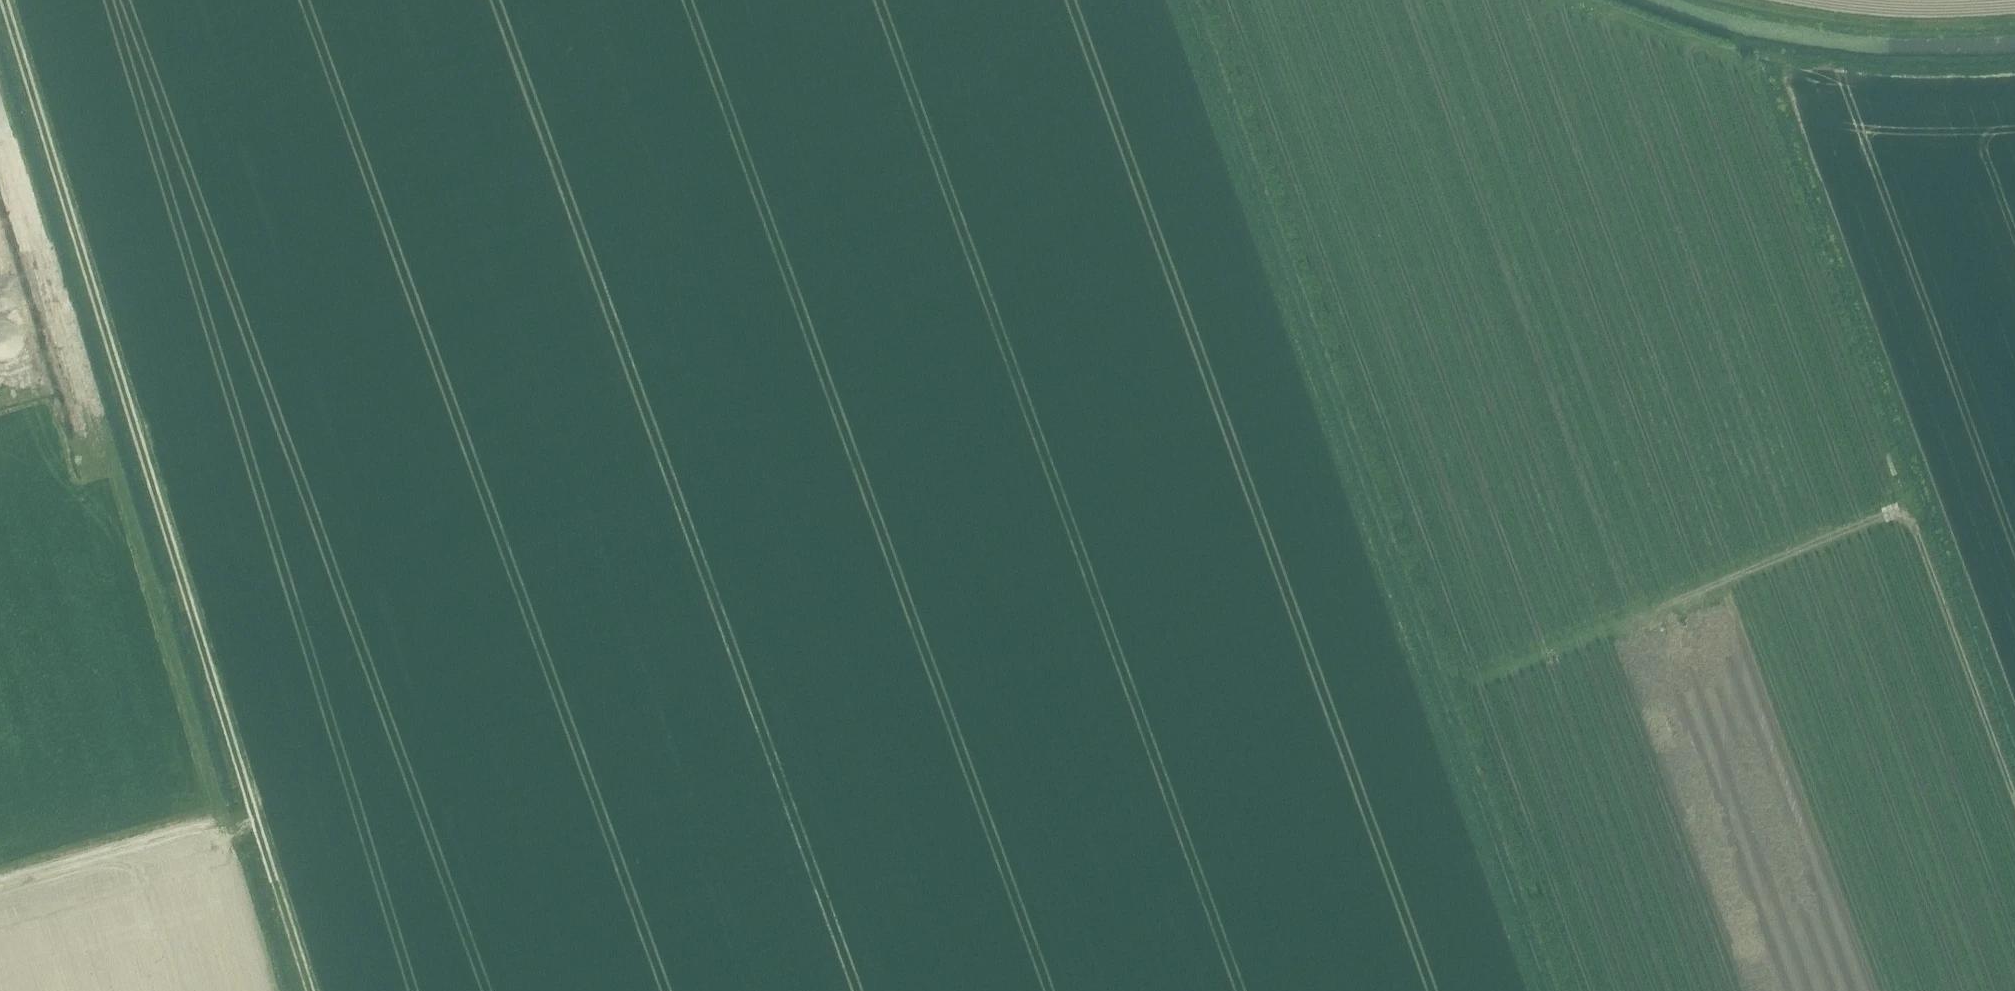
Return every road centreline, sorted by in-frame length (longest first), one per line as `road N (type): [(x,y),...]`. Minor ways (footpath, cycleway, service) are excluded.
road 1 (track): [(308,990),(4,0)]
road 2 (track): [(0,131),(103,442)]

